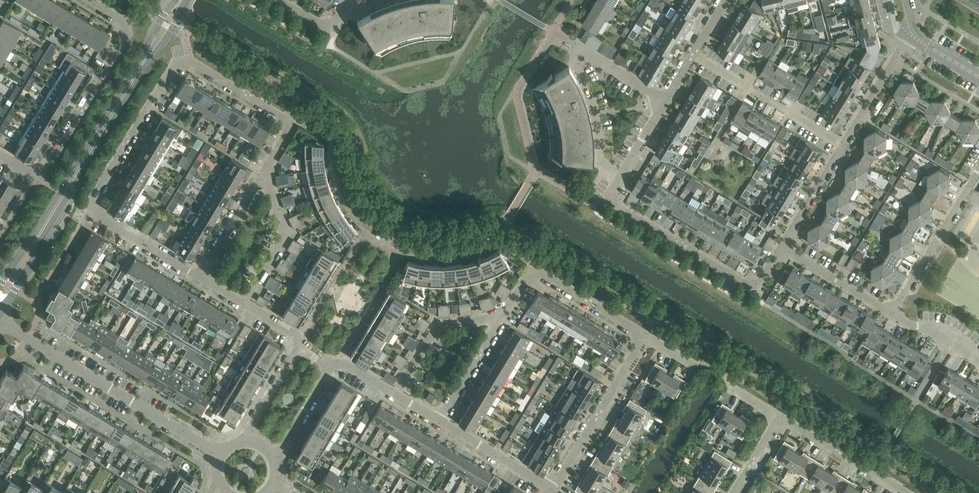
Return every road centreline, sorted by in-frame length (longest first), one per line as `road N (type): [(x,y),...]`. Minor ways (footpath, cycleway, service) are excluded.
road 1 (residential): [(200,277),(99,217),(93,201),(178,65),(192,63),(282,117),(287,136),(267,172)]
road 2 (tertiary): [(0,300),(140,68)]
road 3 (residential): [(222,454),(0,321)]
road 4 (residential): [(783,249),(751,286),(608,201),(619,178)]
road 5 (residential): [(39,174),(126,39),(122,19),(89,0)]
road 6 (residential): [(552,489),(646,336)]
road 7 (residential): [(892,315),(978,171)]
road 8 (residential): [(780,416),(729,385),(719,367),(699,370),(646,336)]
road 9 (residential): [(245,305),(287,234),(267,172)]
road 10 (residential): [(399,395),(439,324),(502,320)]
road 11 (residential): [(903,492),(780,416)]
road 12 (residential): [(619,178),(600,167),(580,51)]
road 13 (residential): [(552,489),(439,420)]
road 14 (residential): [(842,145),(910,35)]
road 15 (residential): [(892,315),(783,249)]
road 16 (residential): [(646,336),(536,272)]
road 17 (residential): [(200,277),(267,172)]

